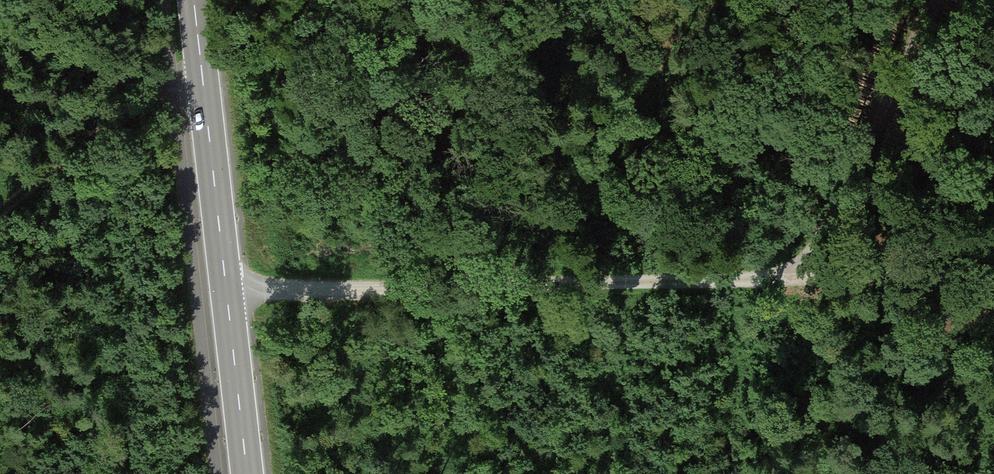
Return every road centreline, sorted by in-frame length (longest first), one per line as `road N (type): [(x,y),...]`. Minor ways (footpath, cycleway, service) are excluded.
road 1 (track): [(227,294),(993,281)]
road 2 (primary): [(194,0),(247,473)]
road 3 (track): [(800,279),(957,0)]
road 4 (track): [(0,206),(127,112),(203,81)]

